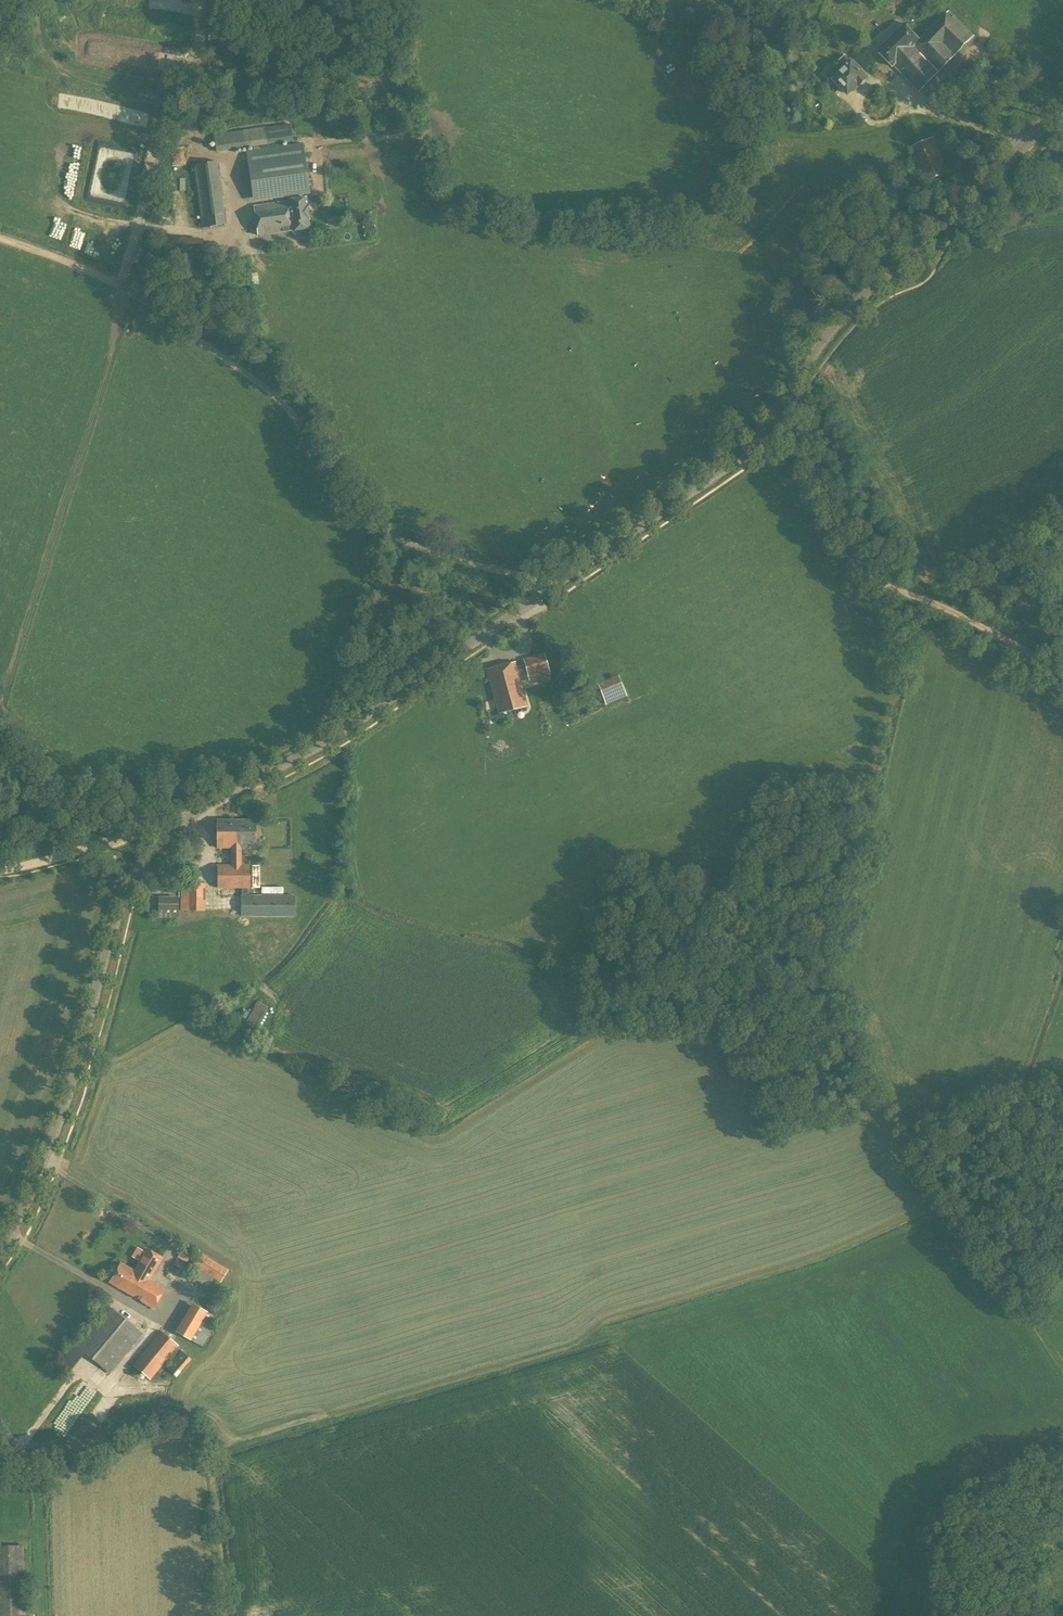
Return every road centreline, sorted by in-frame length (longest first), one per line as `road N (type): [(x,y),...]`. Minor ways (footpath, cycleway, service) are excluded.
road 1 (secondary): [(0,1247),(64,1102),(116,915),(161,840),(220,795),(337,734),(742,456),(773,423),(844,315),(1062,110)]
road 2 (track): [(559,582),(385,538),(330,498),(305,429),(275,392),(114,284),(0,237)]
road 3 (track): [(1062,674),(877,578),(859,559),(813,461)]
road 4 (track): [(43,1615),(36,1487),(0,1421)]
road 5 (track): [(0,874),(174,827)]

